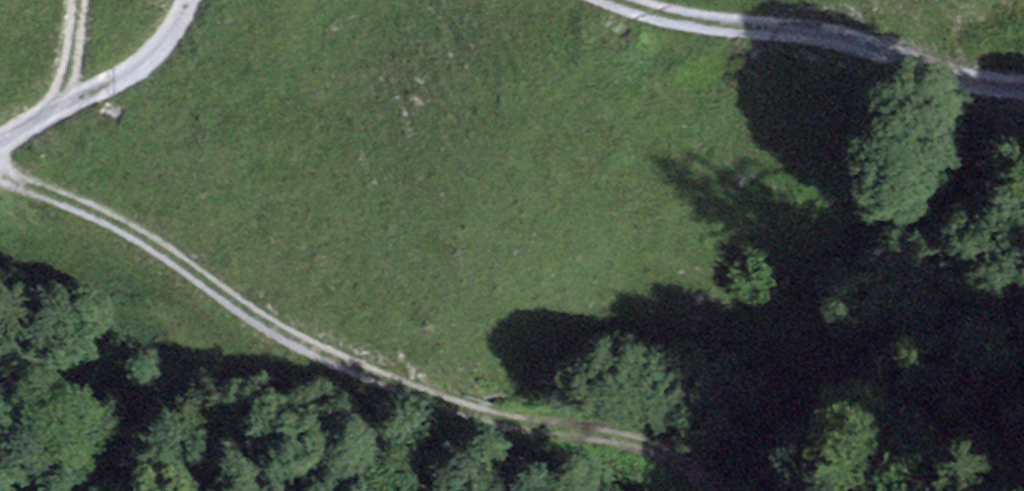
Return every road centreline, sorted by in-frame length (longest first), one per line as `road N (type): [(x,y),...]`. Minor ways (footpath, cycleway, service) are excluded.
road 1 (track): [(0,168),(72,192),(151,232),(223,287),(374,375),(508,420),(668,446),(717,490)]
road 2 (track): [(616,0),(680,20),(821,31),(969,84),(1023,88)]
road 3 (track): [(0,141),(63,101),(119,79),(162,46),(192,0)]

